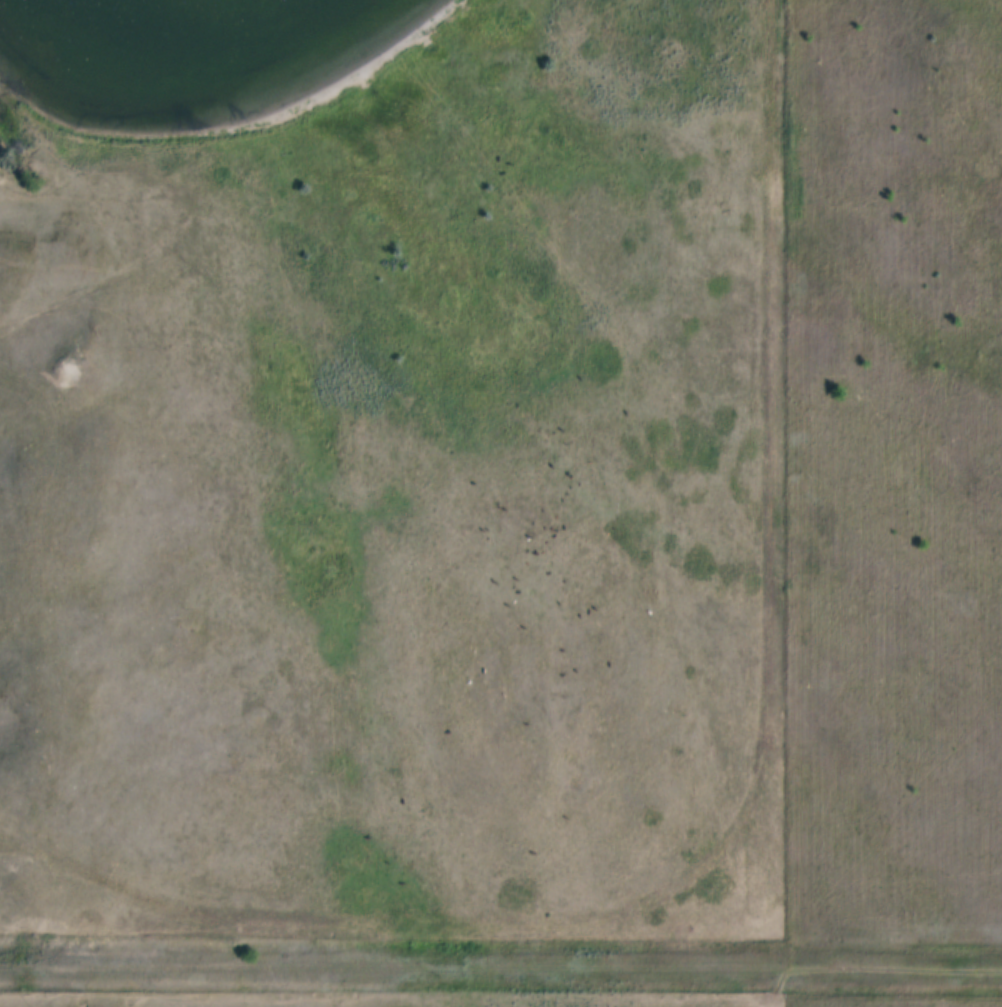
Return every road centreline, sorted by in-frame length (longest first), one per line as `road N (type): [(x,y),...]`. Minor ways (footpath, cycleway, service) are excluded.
road 1 (track): [(0,960),(1001,967)]

